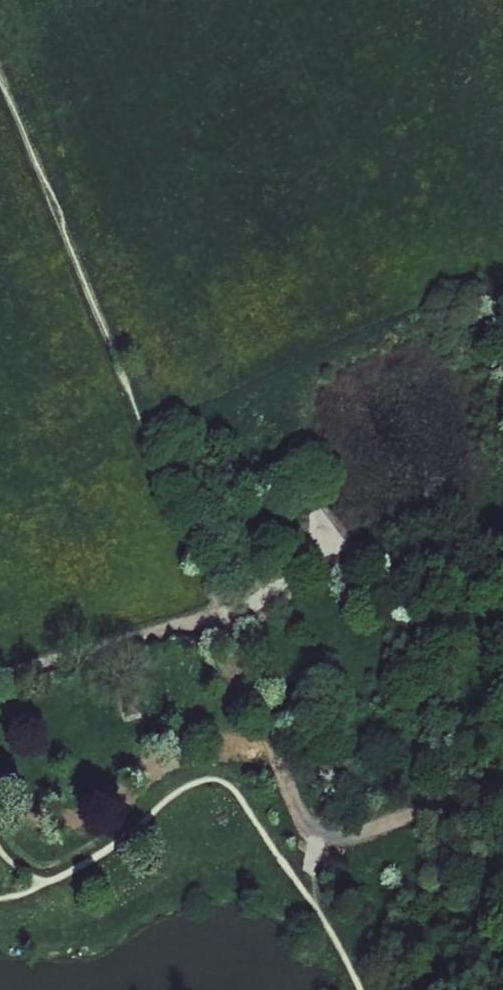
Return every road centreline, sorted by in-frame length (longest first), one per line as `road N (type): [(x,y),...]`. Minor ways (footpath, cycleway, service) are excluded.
road 1 (track): [(393,989),(322,835)]

